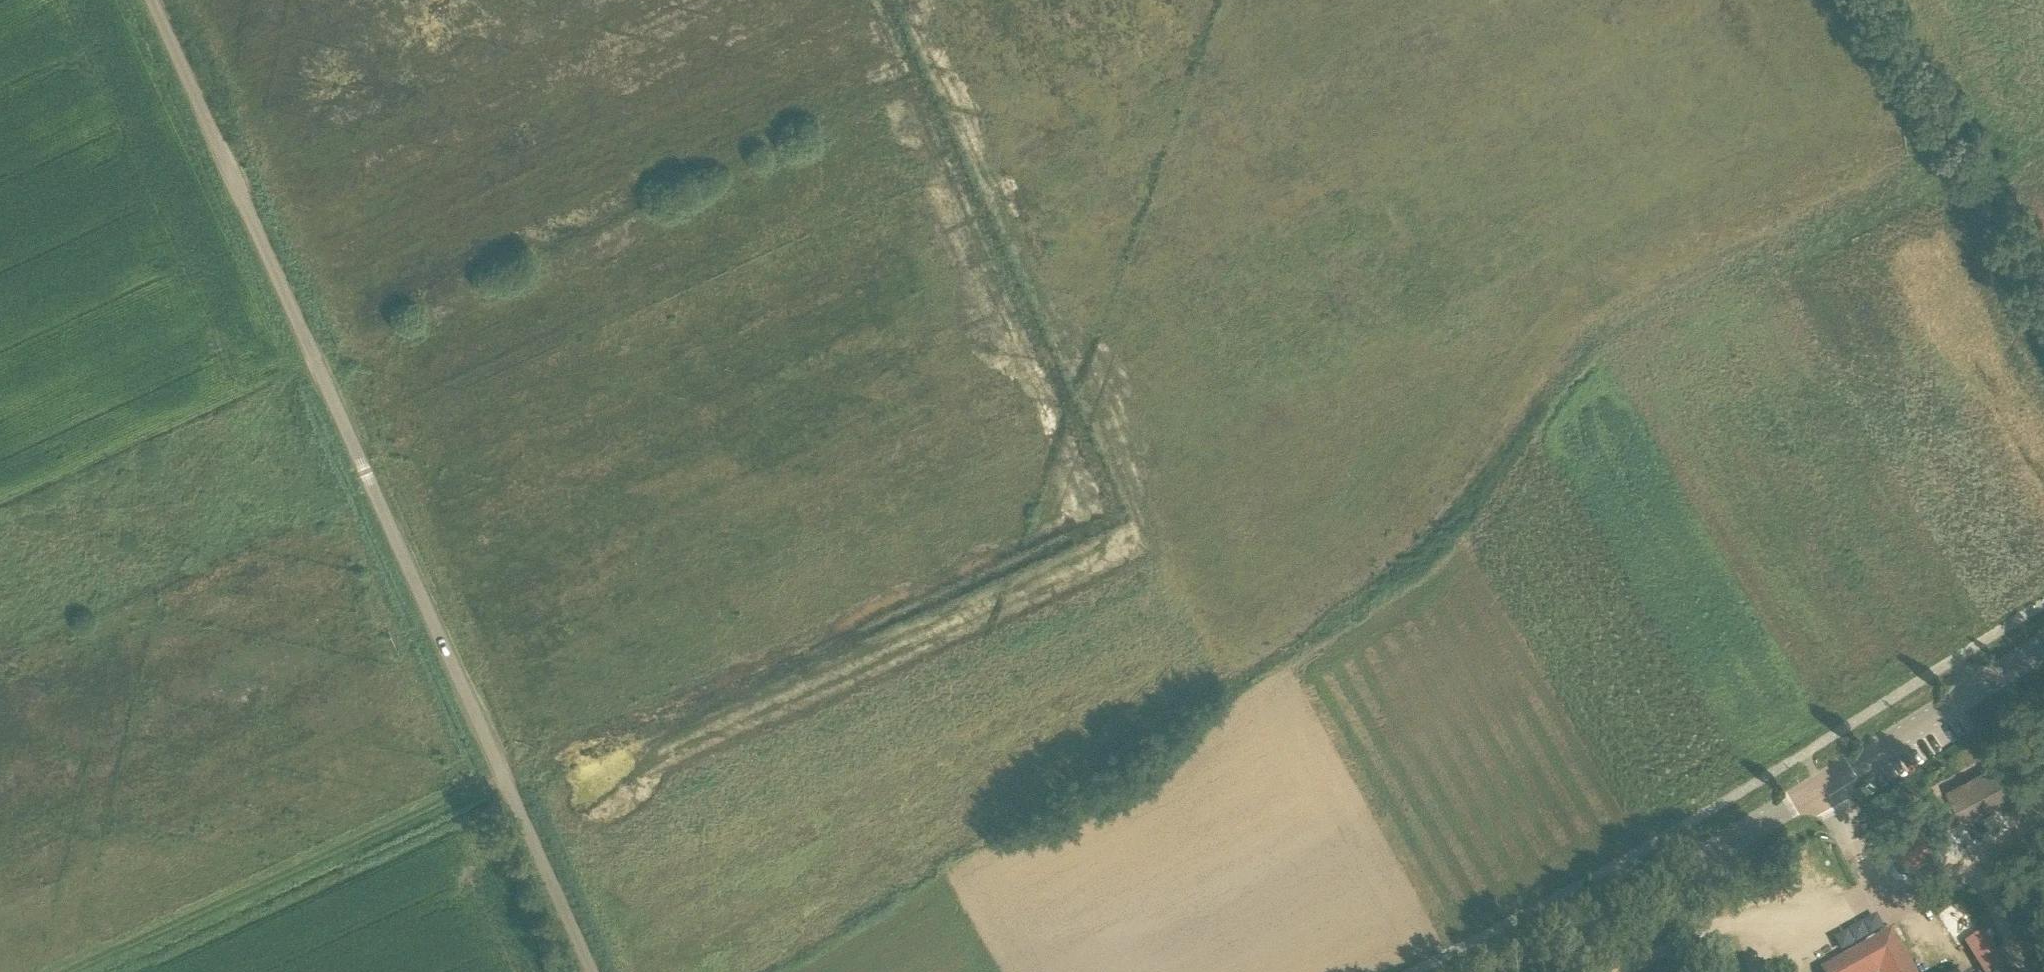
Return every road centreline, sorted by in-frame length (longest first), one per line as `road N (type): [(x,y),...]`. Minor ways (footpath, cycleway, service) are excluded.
road 1 (unclassified): [(597,971),(154,0)]
road 2 (tertiary): [(1477,971),(1823,786),(2043,639)]
road 3 (track): [(2043,294),(1858,0)]

